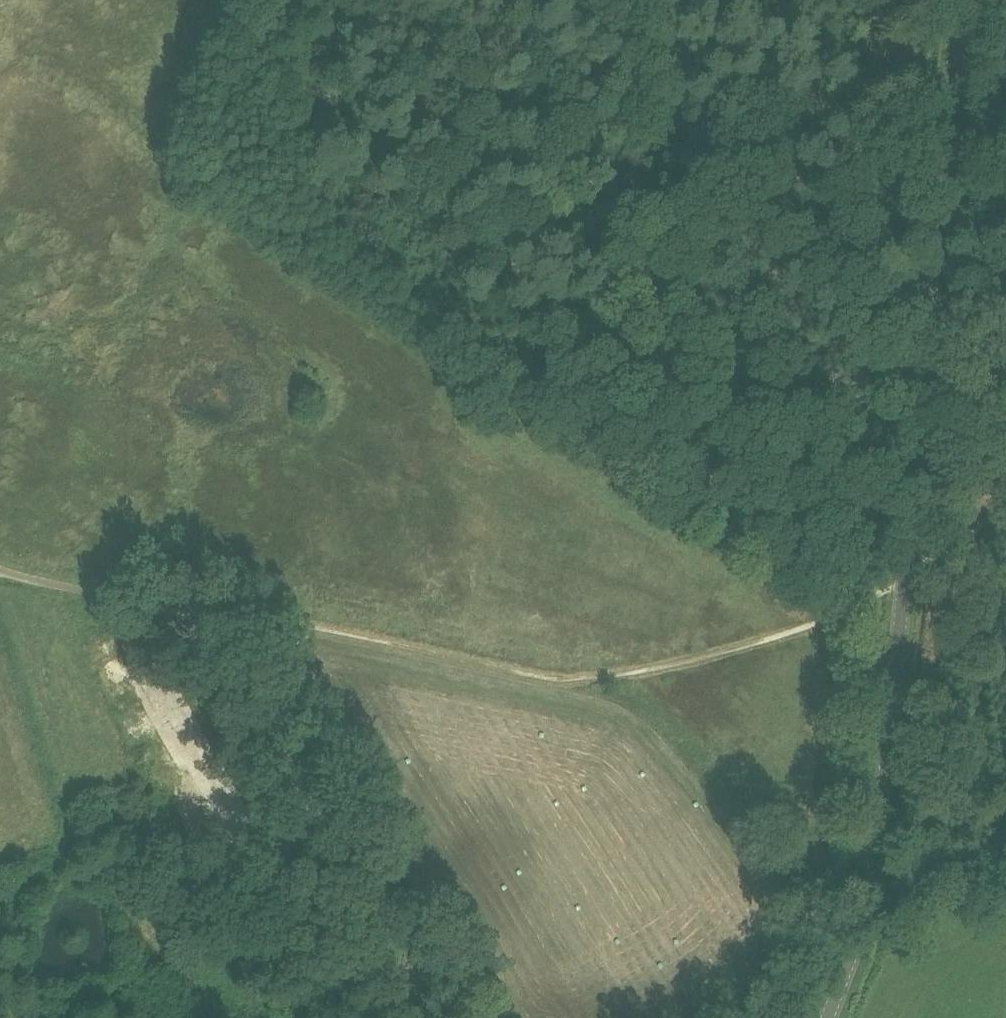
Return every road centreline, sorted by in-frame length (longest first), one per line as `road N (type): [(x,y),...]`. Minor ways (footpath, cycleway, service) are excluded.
road 1 (unclassified): [(828,1017),(866,912),(882,829),(968,0)]
road 2 (track): [(440,1017),(219,654),(196,627),(161,608)]
road 3 (track): [(161,608),(0,568)]

